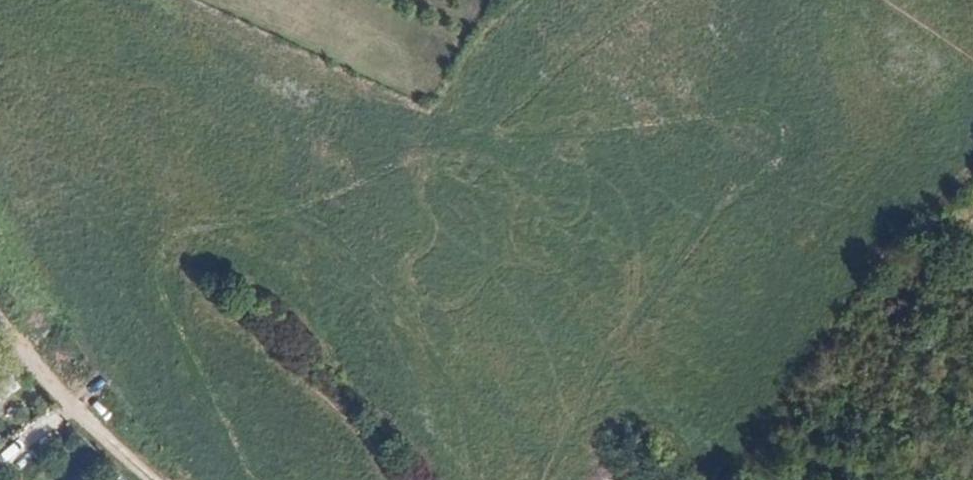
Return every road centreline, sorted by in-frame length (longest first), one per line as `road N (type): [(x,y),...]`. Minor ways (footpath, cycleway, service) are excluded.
road 1 (unclassified): [(153,479),(0,322)]

